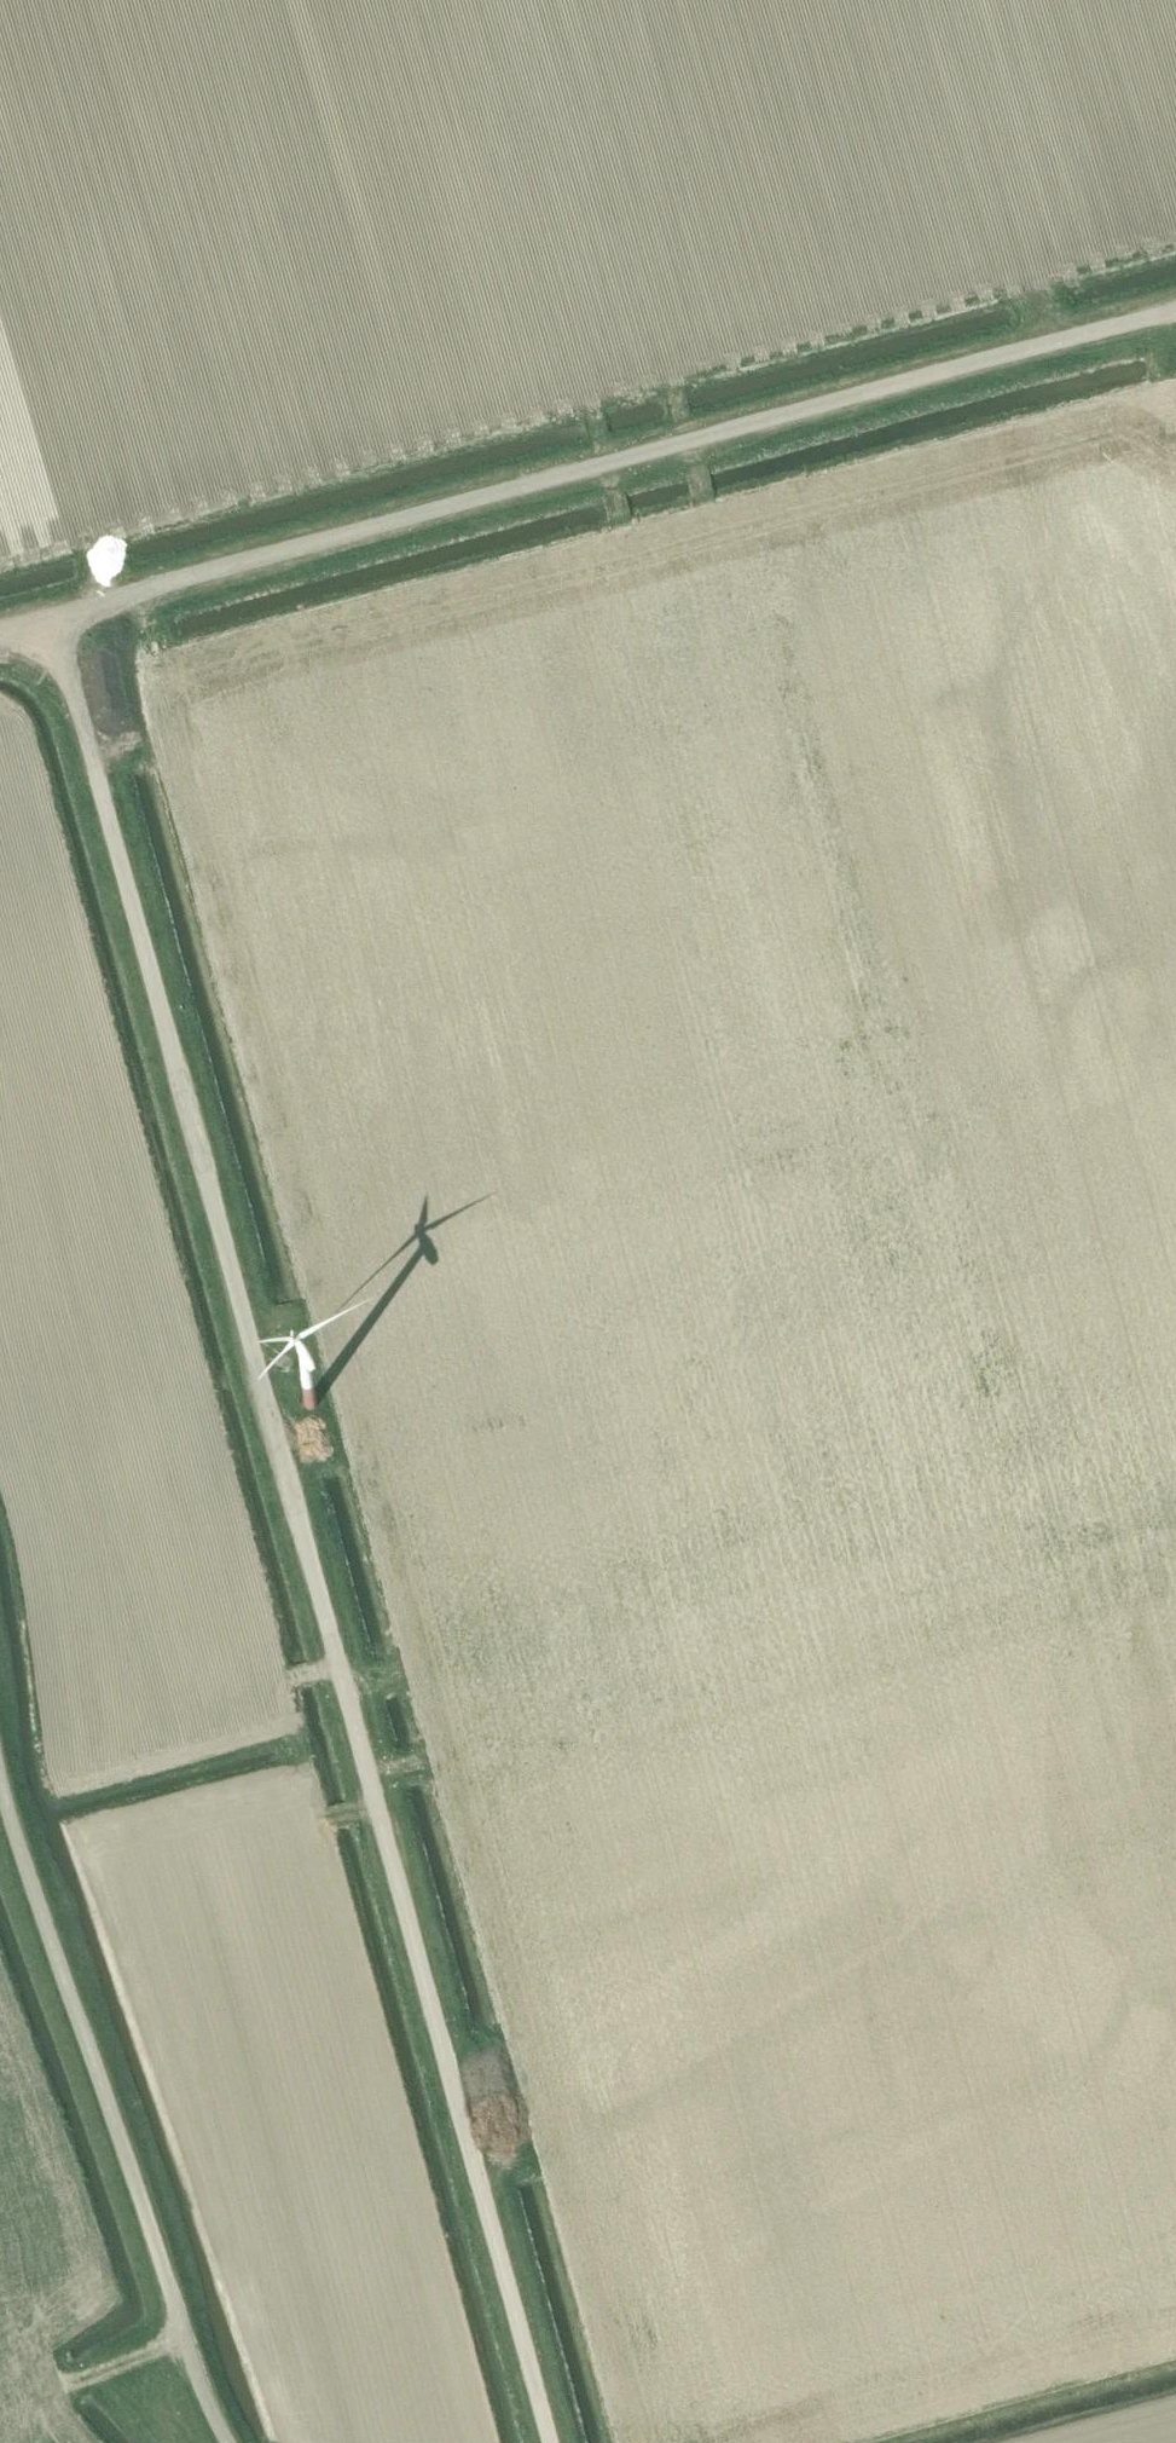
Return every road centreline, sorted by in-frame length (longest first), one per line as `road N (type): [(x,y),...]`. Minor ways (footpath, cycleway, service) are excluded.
road 1 (unclassified): [(229,2442),(195,2367),(0,1772)]

